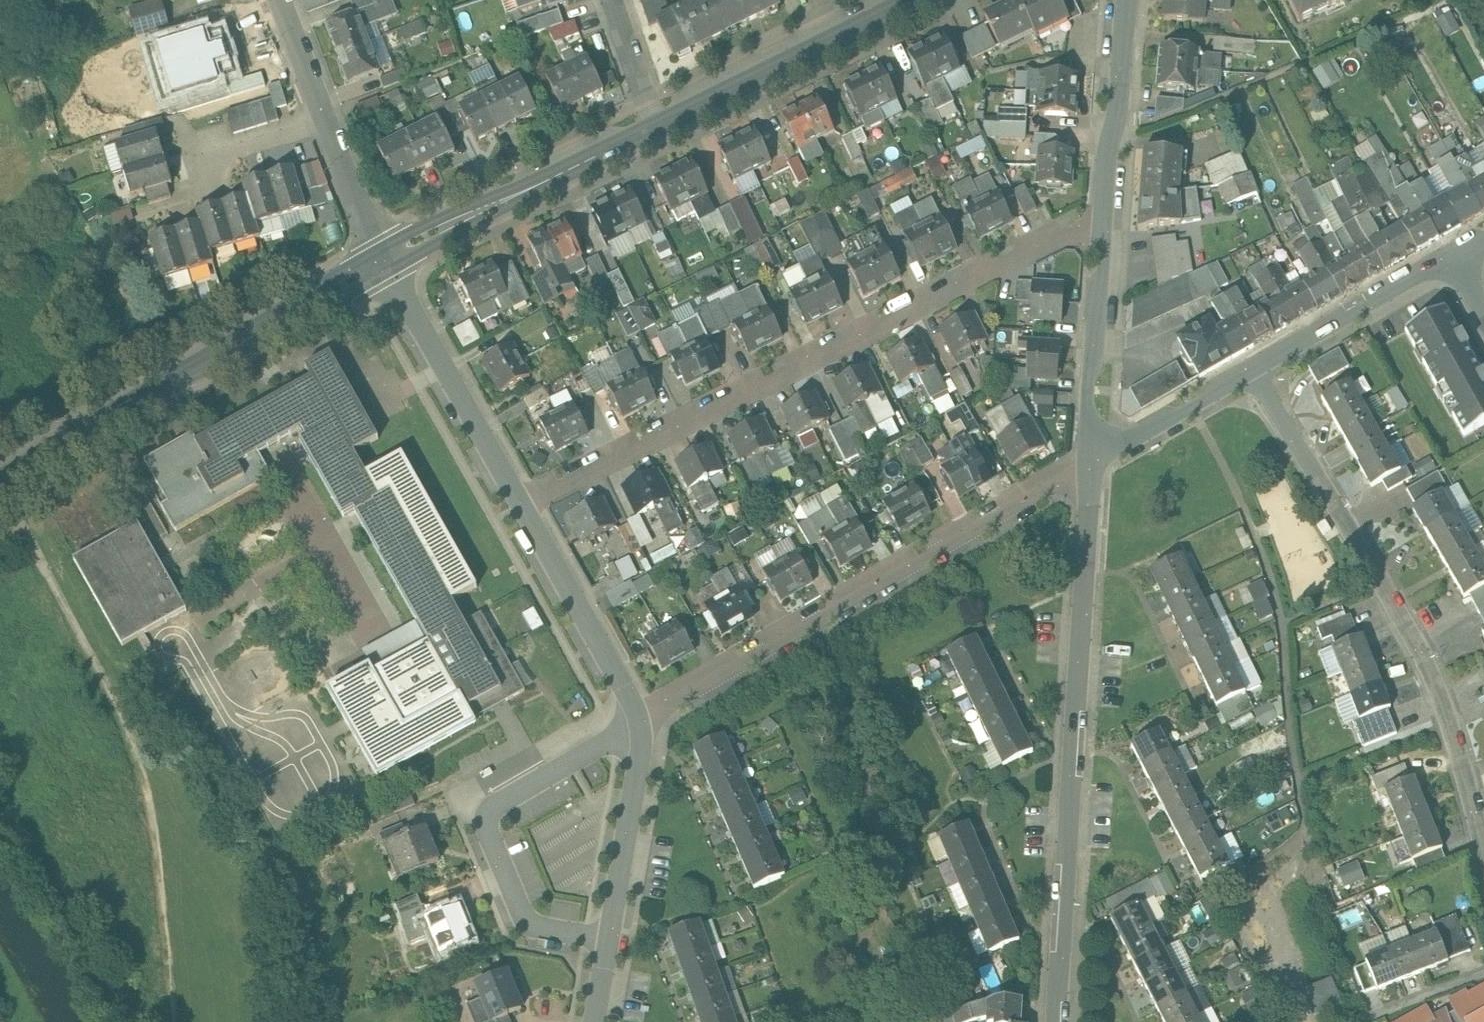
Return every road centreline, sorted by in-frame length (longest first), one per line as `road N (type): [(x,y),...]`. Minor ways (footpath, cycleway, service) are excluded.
road 1 (residential): [(1110,209),(521,503)]
road 2 (residential): [(1053,1021),(1099,455)]
road 3 (residential): [(1483,852),(1423,646),(1254,368)]
road 4 (residential): [(636,716),(1099,455)]
road 5 (tertiary): [(0,485),(383,257)]
road 6 (residential): [(596,1021),(639,769),(636,716)]
road 7 (tertiary): [(383,257),(653,127)]
road 8 (tertiary): [(653,127),(908,0)]
road 9 (residential): [(521,503),(383,257)]
road 10 (unclassified): [(383,257),(281,0)]
road 11 (residential): [(1099,455),(1110,209)]
road 12 (residential): [(1254,368),(1466,249)]
road 13 (residential): [(636,716),(521,503)]
road 14 (residential): [(1110,209),(1128,0)]
road 15 (residential): [(1099,455),(1254,368)]
road 16 (residential): [(653,127),(613,0)]

